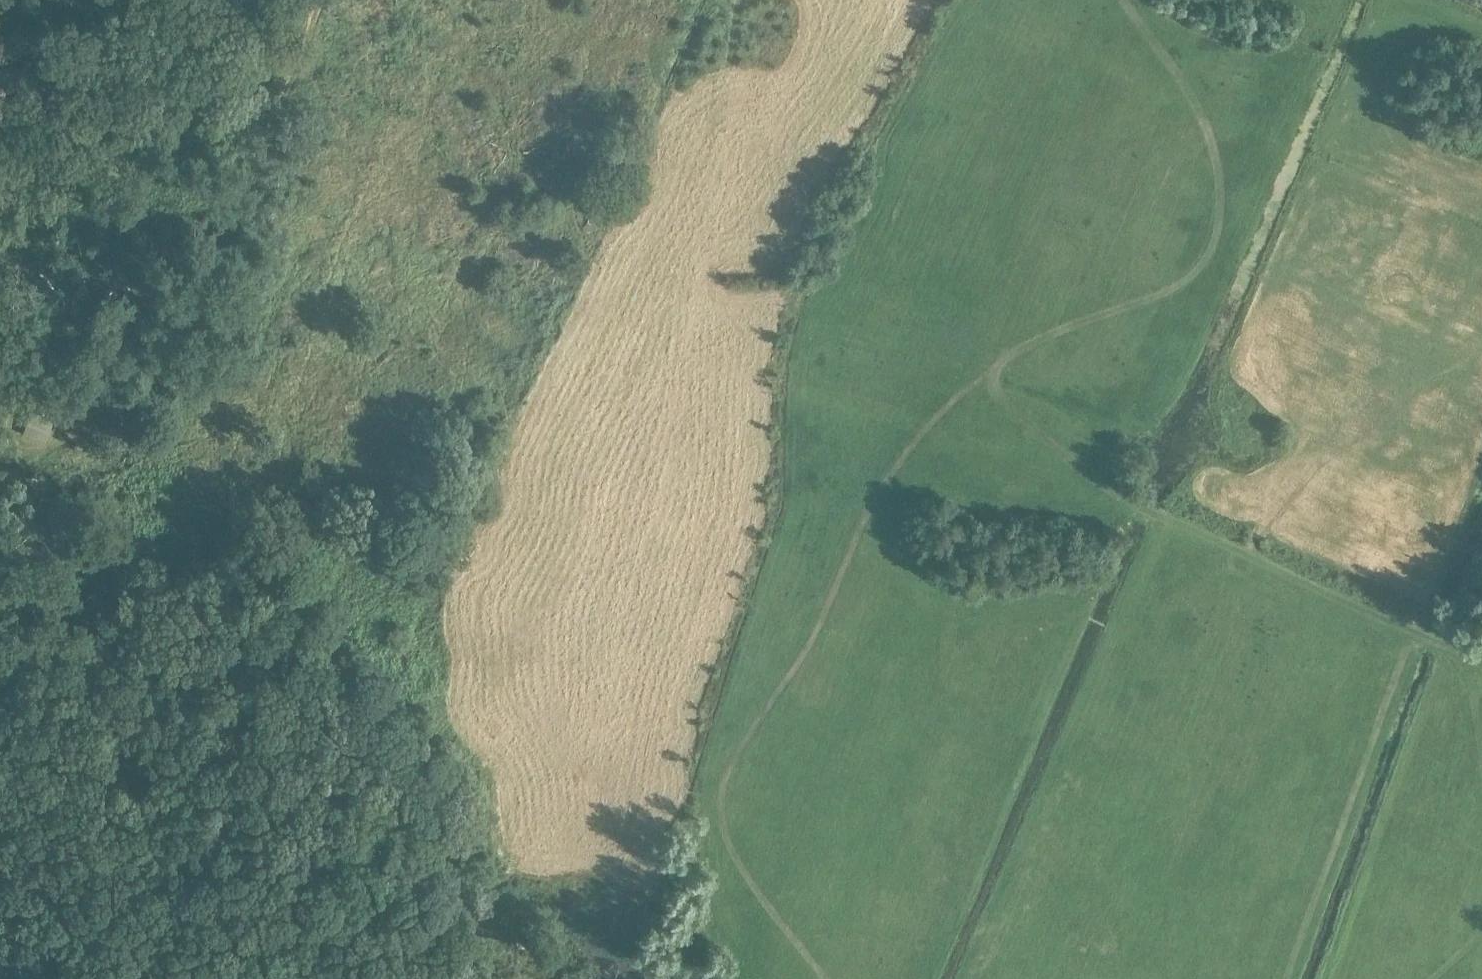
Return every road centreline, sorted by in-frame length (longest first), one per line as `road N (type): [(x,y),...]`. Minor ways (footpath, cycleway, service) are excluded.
road 1 (track): [(1481,651),(1424,637),(1132,506)]

